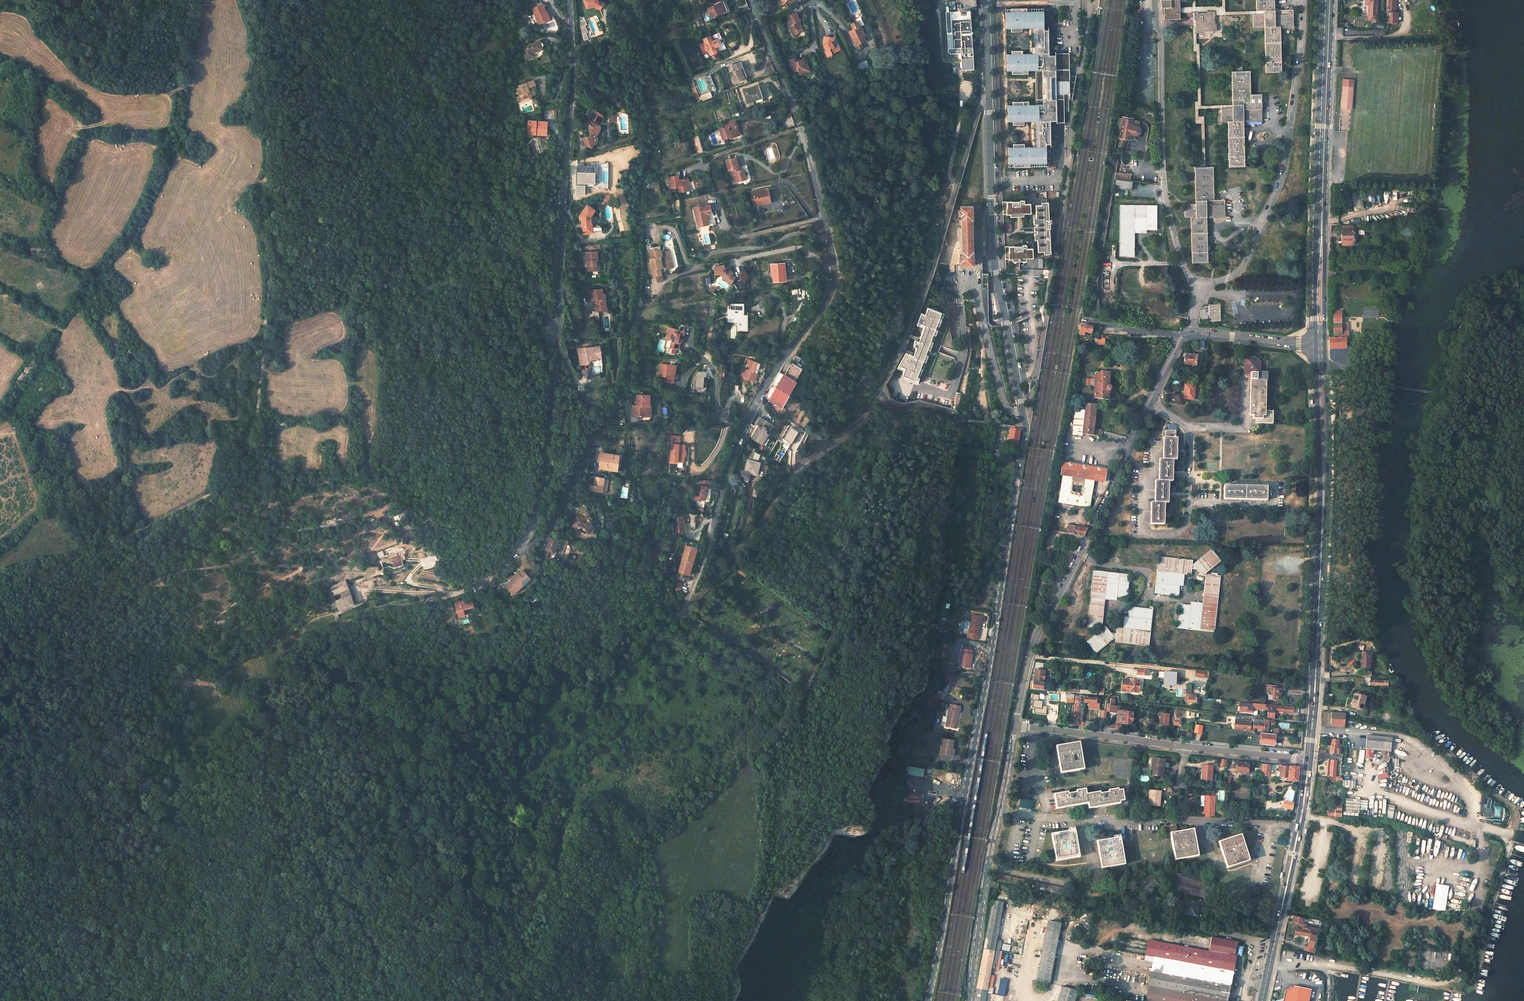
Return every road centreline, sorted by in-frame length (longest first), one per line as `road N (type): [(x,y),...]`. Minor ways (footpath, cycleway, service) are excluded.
road 1 (residential): [(750,0),(803,136),(835,284),(772,374),(734,450),(691,598),(704,592),(797,472),(845,435),(878,392),(930,273),(988,87)]
road 2 (track): [(245,0),(266,121),(260,203),(268,285),(249,442),(225,482),(205,496),(109,545),(0,581)]
road 3 (residential): [(1022,412),(1026,430),(987,680),(928,1000)]
road 4 (residential): [(569,0),(558,347),(535,515),(518,551)]
road 5 (tertiary): [(1182,335),(1030,655),(1015,726)]
road 6 (primary): [(1319,344),(1323,481),(1308,760)]
road 7 (track): [(559,332),(427,81),(359,0)]
road 8 (primary): [(1327,0),(1319,344)]
road 9 (track): [(457,593),(288,641),(272,666),(270,696),(187,740)]
road 10 (residential): [(988,87),(996,272),(1022,412)]
road 11 (residential): [(1308,760),(1015,726)]
road 12 (tertiary): [(1015,726),(969,1000)]
road 13 (primary): [(1308,760),(1261,1000)]
road 14 (track): [(183,87),(160,99),(111,99),(0,45)]
road 15 (residential): [(518,551),(557,516),(620,385)]
road 16 (residential): [(1022,412),(1003,401),(974,277)]
road 17 (tertiary): [(1319,344),(1182,335)]

